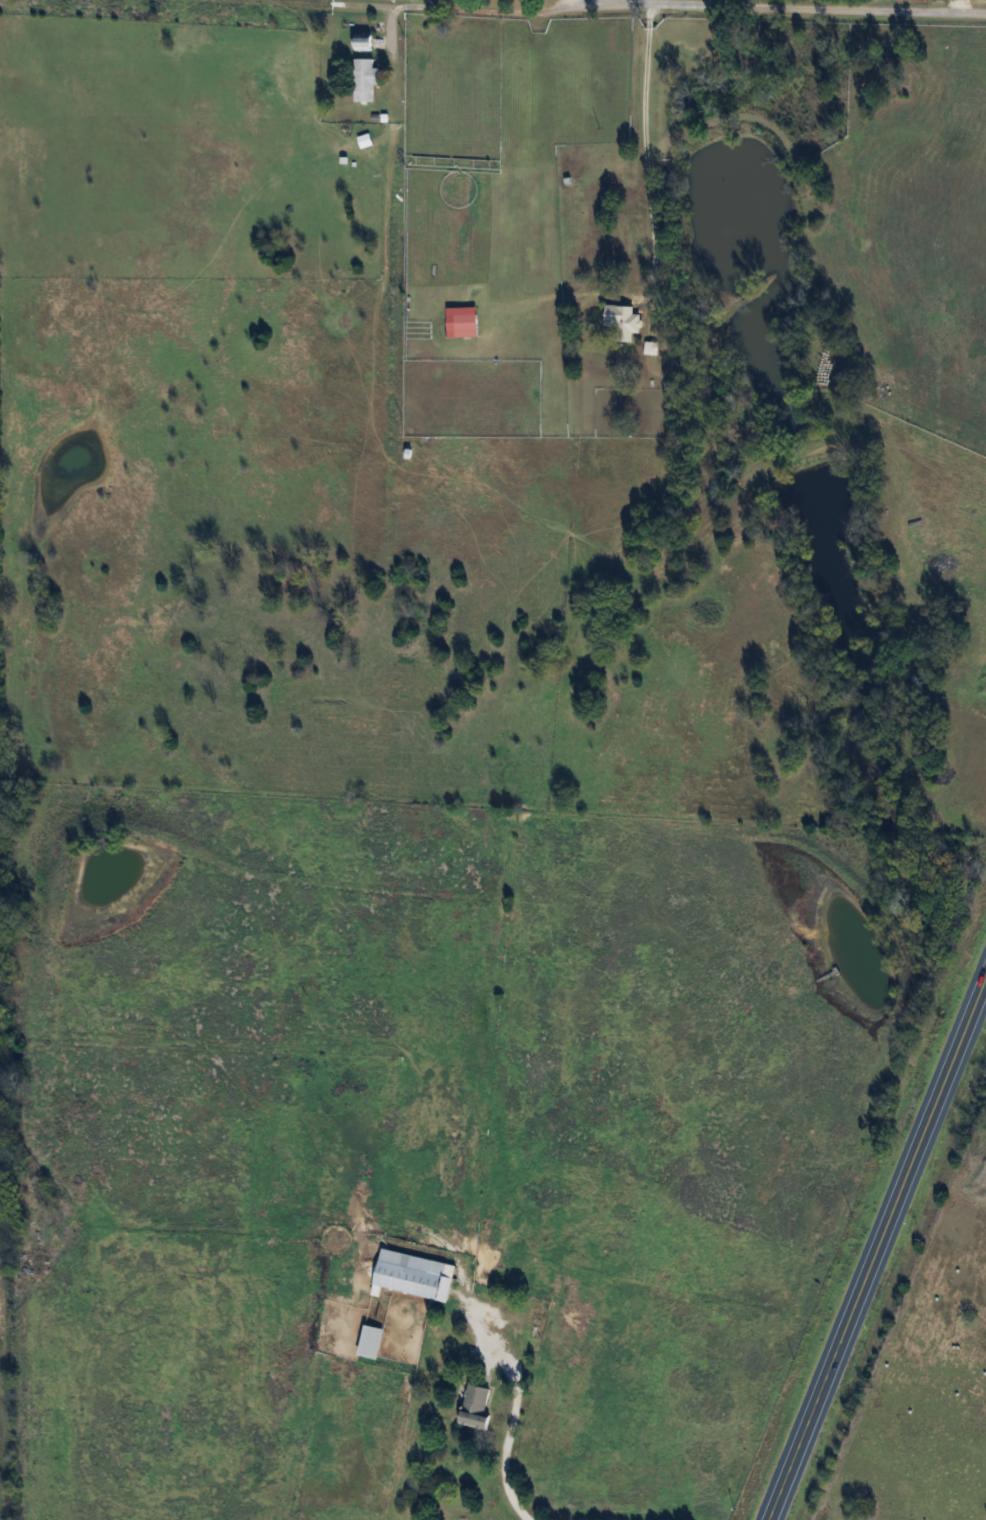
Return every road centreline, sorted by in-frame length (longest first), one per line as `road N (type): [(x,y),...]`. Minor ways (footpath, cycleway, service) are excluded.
road 1 (residential): [(985,12),(384,6)]
road 2 (primary): [(770,1519),(985,974)]

